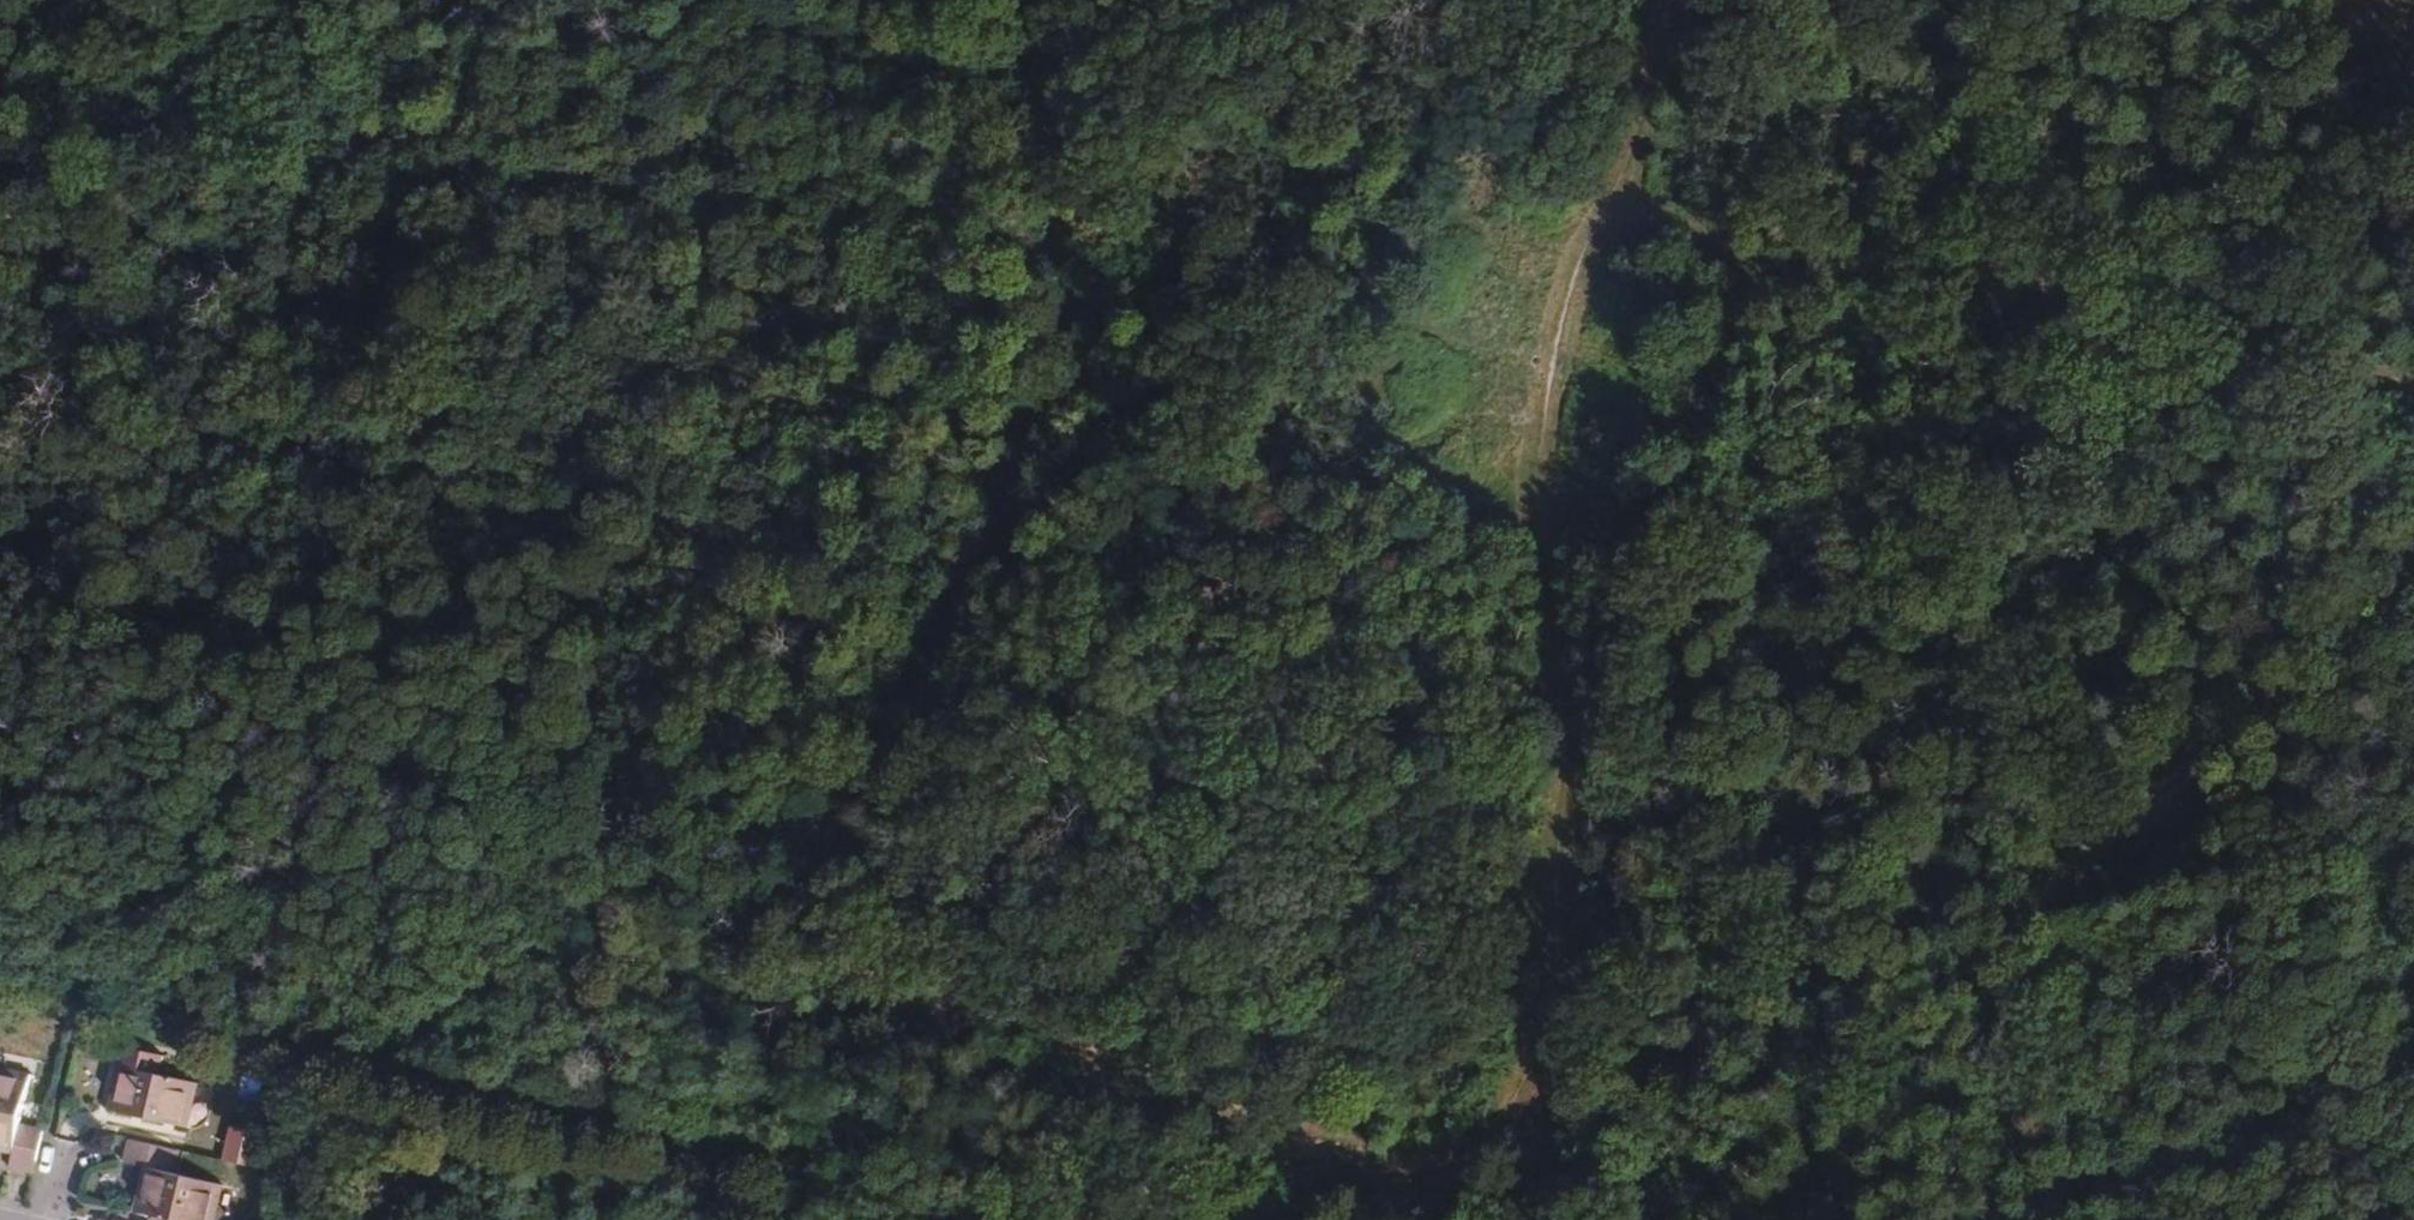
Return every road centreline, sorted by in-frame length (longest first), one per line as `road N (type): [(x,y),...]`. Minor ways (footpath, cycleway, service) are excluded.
road 1 (track): [(2413,103),(2306,0)]

